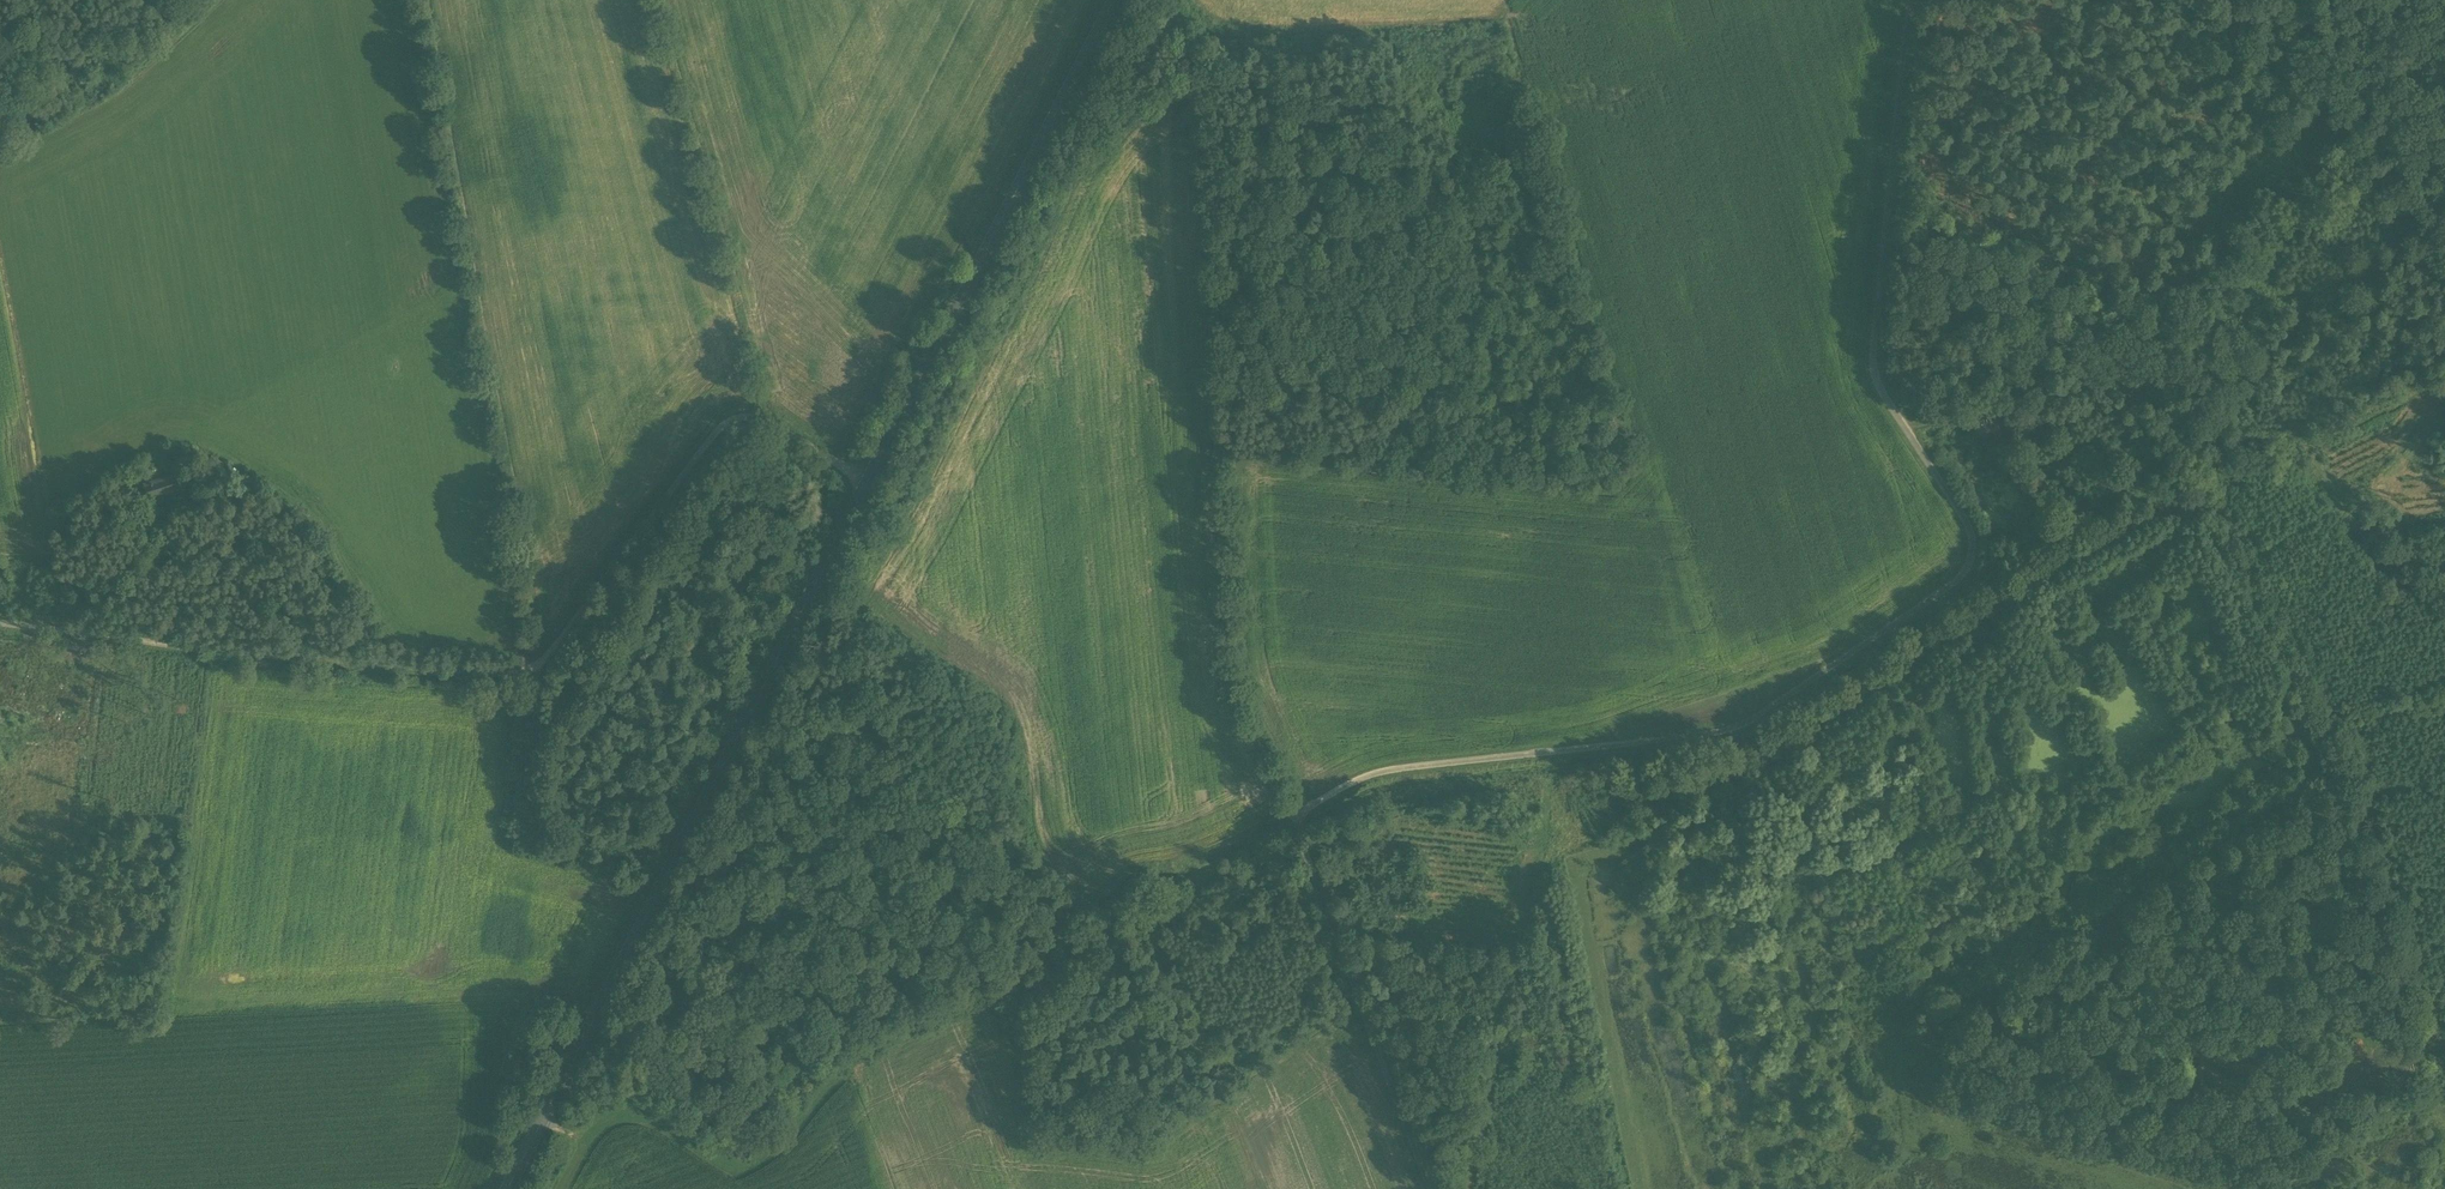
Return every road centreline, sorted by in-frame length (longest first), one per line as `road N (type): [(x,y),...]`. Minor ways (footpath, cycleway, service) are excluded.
road 1 (unclassified): [(1432,1188),(1292,814),(1405,767),(1730,725),(1967,573),(1974,538),(1873,364),(1921,0)]
road 2 (unclassified): [(867,481),(770,416),(739,413),(714,433),(561,636),(524,666),(0,612)]
road 3 (secondary): [(506,1188),(867,481)]
road 4 (secondary): [(867,481),(1113,0)]

